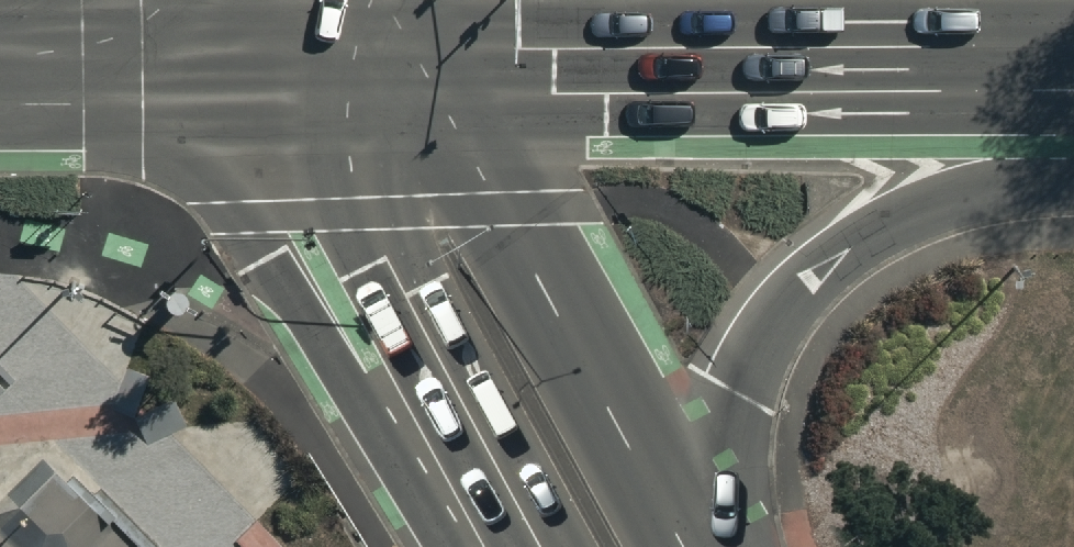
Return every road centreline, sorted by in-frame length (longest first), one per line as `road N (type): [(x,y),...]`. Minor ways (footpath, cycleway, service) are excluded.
road 1 (primary): [(1073,68),(351,74)]
road 2 (primary): [(351,74),(498,209),(684,546)]
road 3 (primary): [(1073,172),(957,195),(896,220),(835,258),(781,308),(739,393),(699,546)]
road 4 (primary): [(521,546),(407,302),(351,74)]
road 5 (primary): [(351,74),(0,75)]

